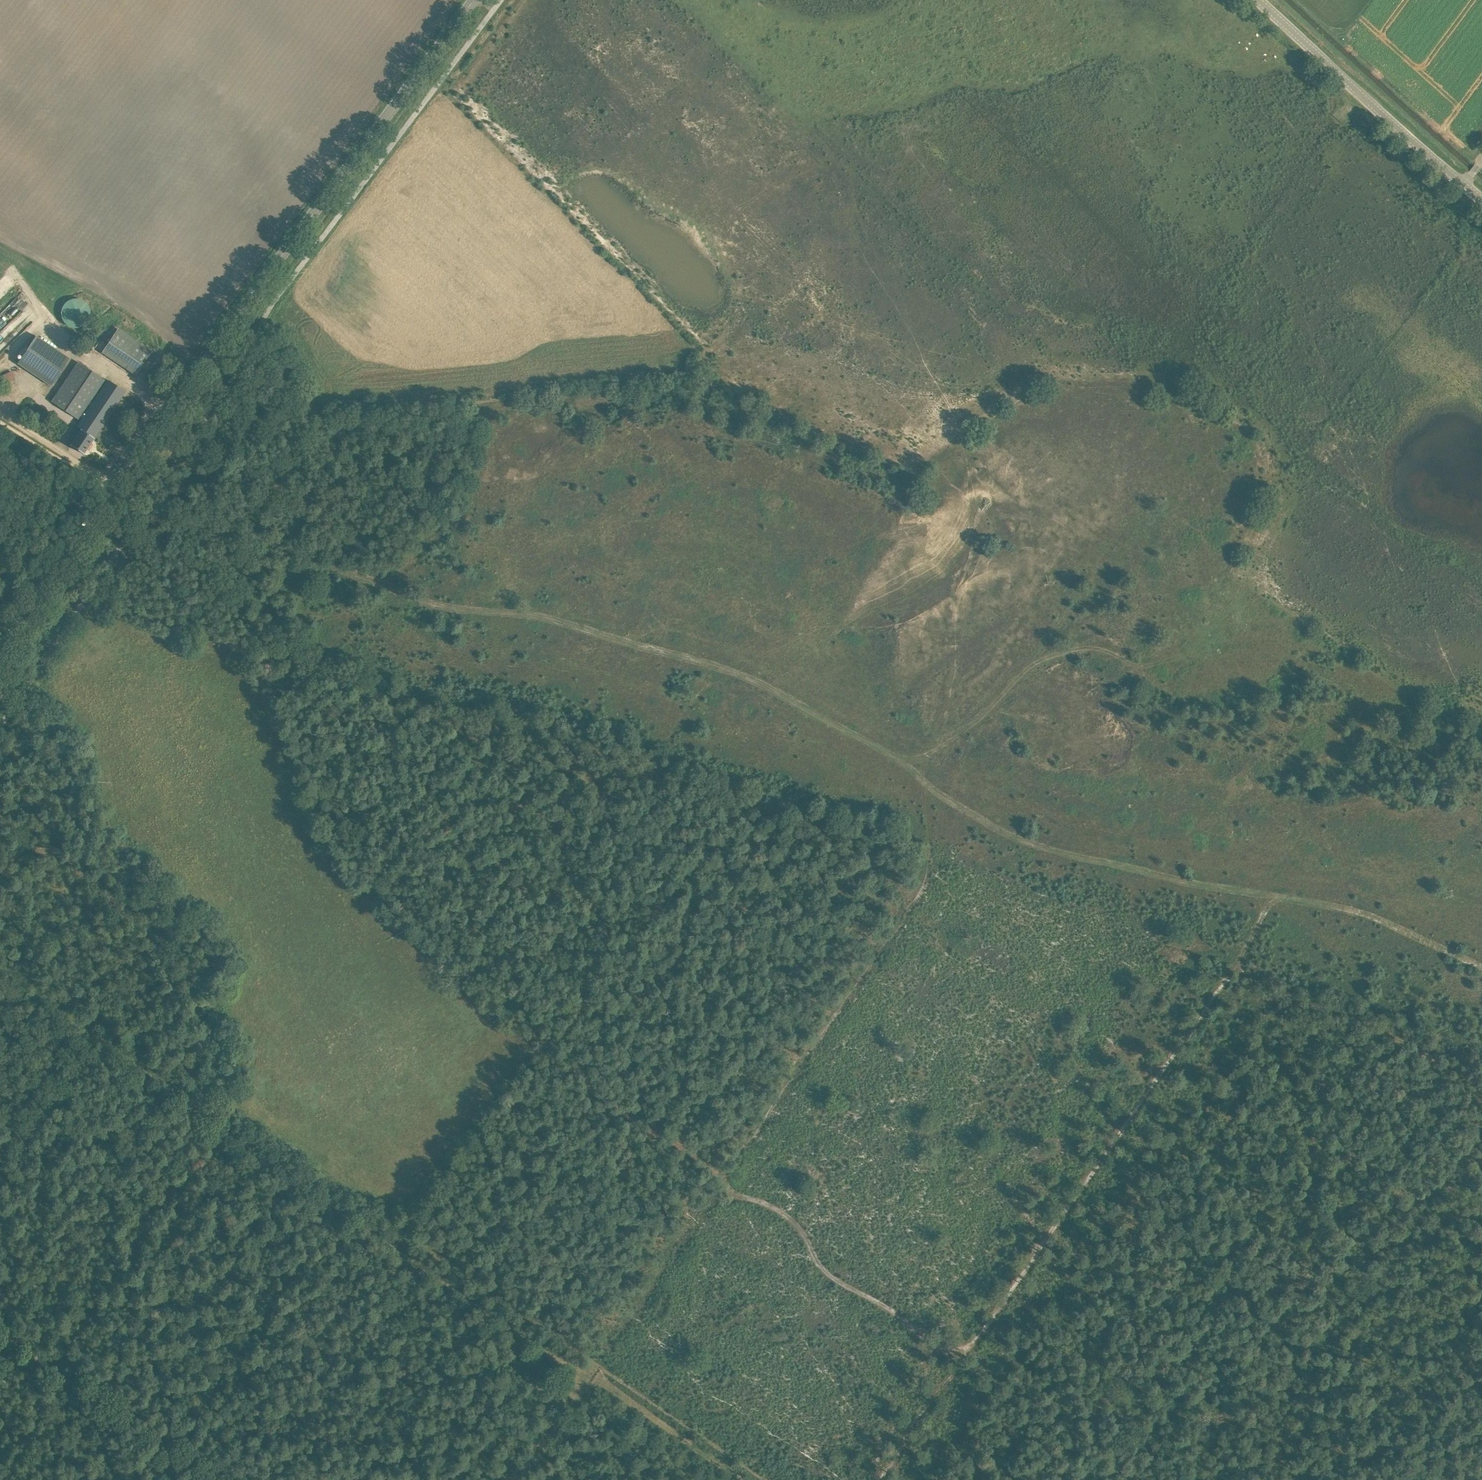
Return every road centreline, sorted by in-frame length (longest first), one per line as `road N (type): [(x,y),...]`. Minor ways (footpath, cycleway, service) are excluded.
road 1 (track): [(923,771),(706,662),(550,615),(442,605),(327,558),(154,506)]
road 2 (secondary): [(0,651),(139,450),(477,0)]
road 3 (tertiary): [(1481,196),(1262,0)]
road 4 (track): [(396,1239),(189,1096)]
road 5 (track): [(594,1371),(396,1239)]
road 6 (track): [(746,1479),(594,1371)]
road 7 (track): [(98,1033),(0,1180)]
road 8 (track): [(594,1371),(518,1479)]
road 9 (track): [(98,1033),(0,964)]

